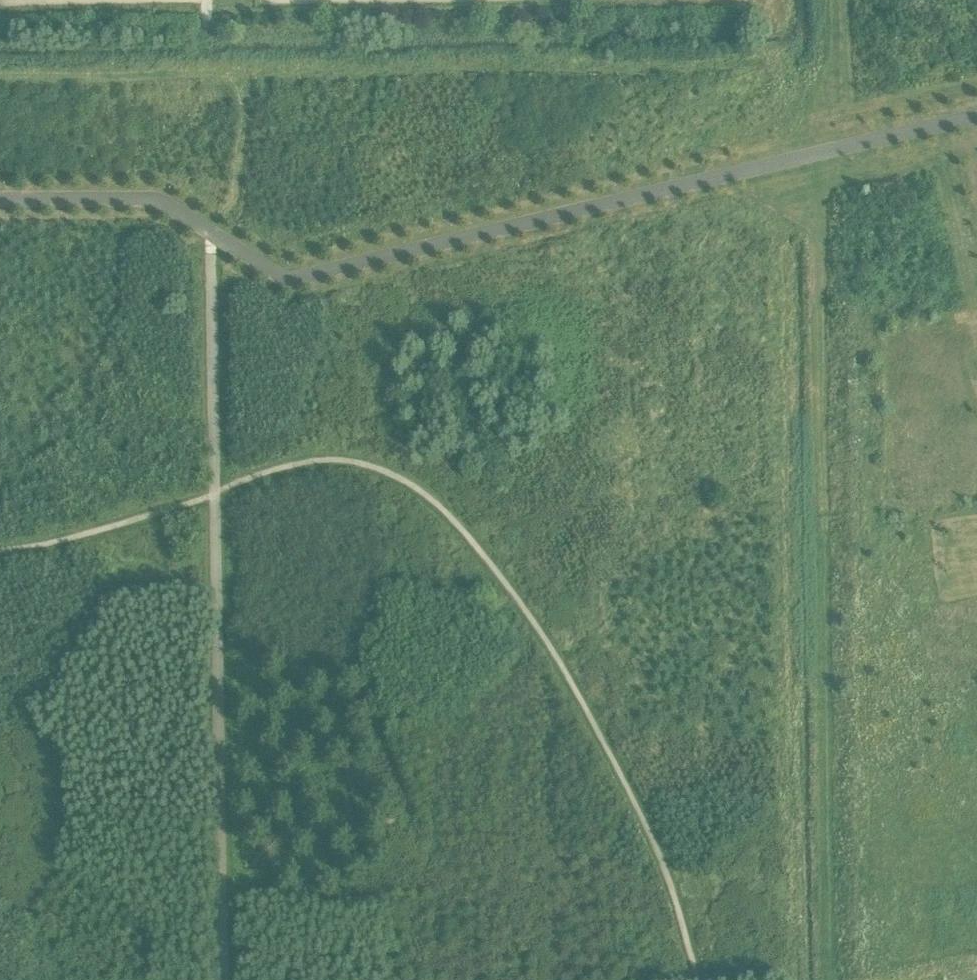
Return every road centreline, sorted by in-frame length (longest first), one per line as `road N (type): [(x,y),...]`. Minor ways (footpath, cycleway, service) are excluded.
road 1 (track): [(0,200),(157,200),(288,281),(976,115)]
road 2 (track): [(221,979),(209,232)]

